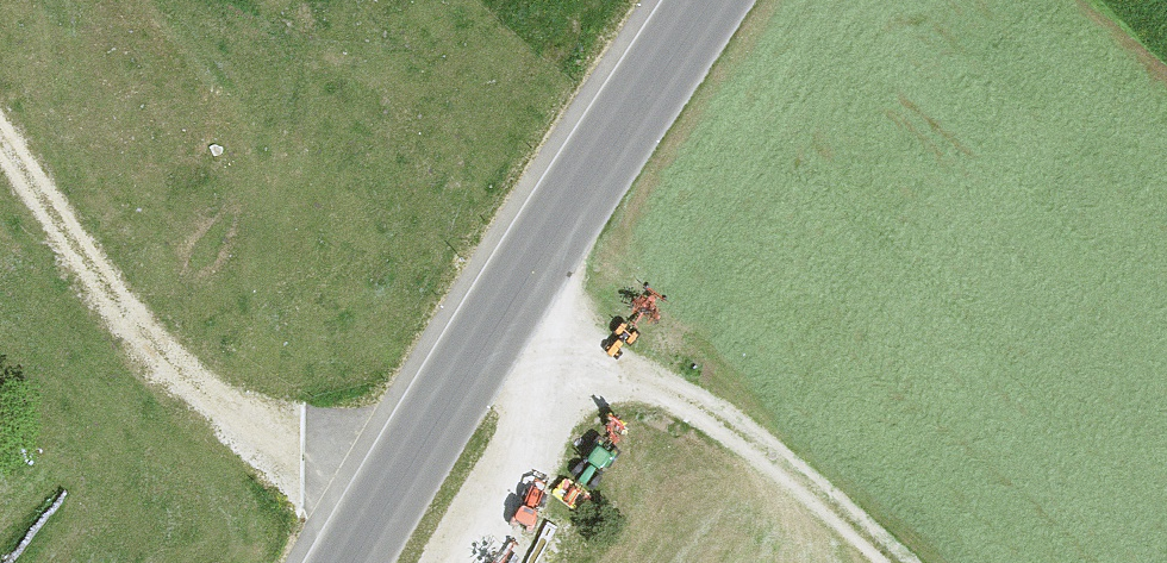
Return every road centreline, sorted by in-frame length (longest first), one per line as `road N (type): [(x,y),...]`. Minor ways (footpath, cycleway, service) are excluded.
road 1 (tertiary): [(334,562),(476,304),(671,0)]
road 2 (track): [(0,138),(154,349),(225,415),(374,487)]
road 3 (track): [(476,304),(804,468),(912,562)]

